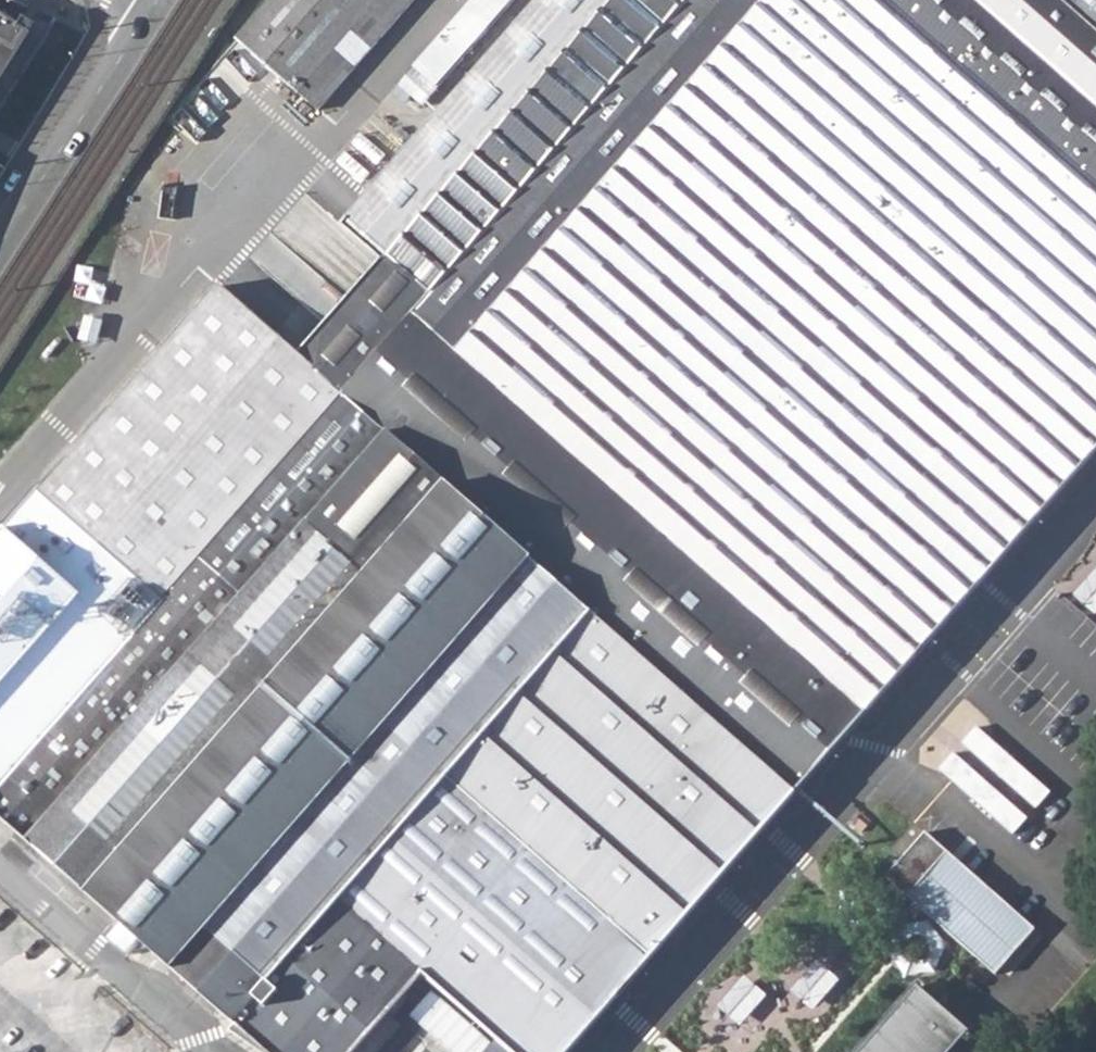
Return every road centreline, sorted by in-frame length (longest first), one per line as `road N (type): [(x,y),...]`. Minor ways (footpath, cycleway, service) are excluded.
road 1 (tertiary): [(0,248),(155,9)]

